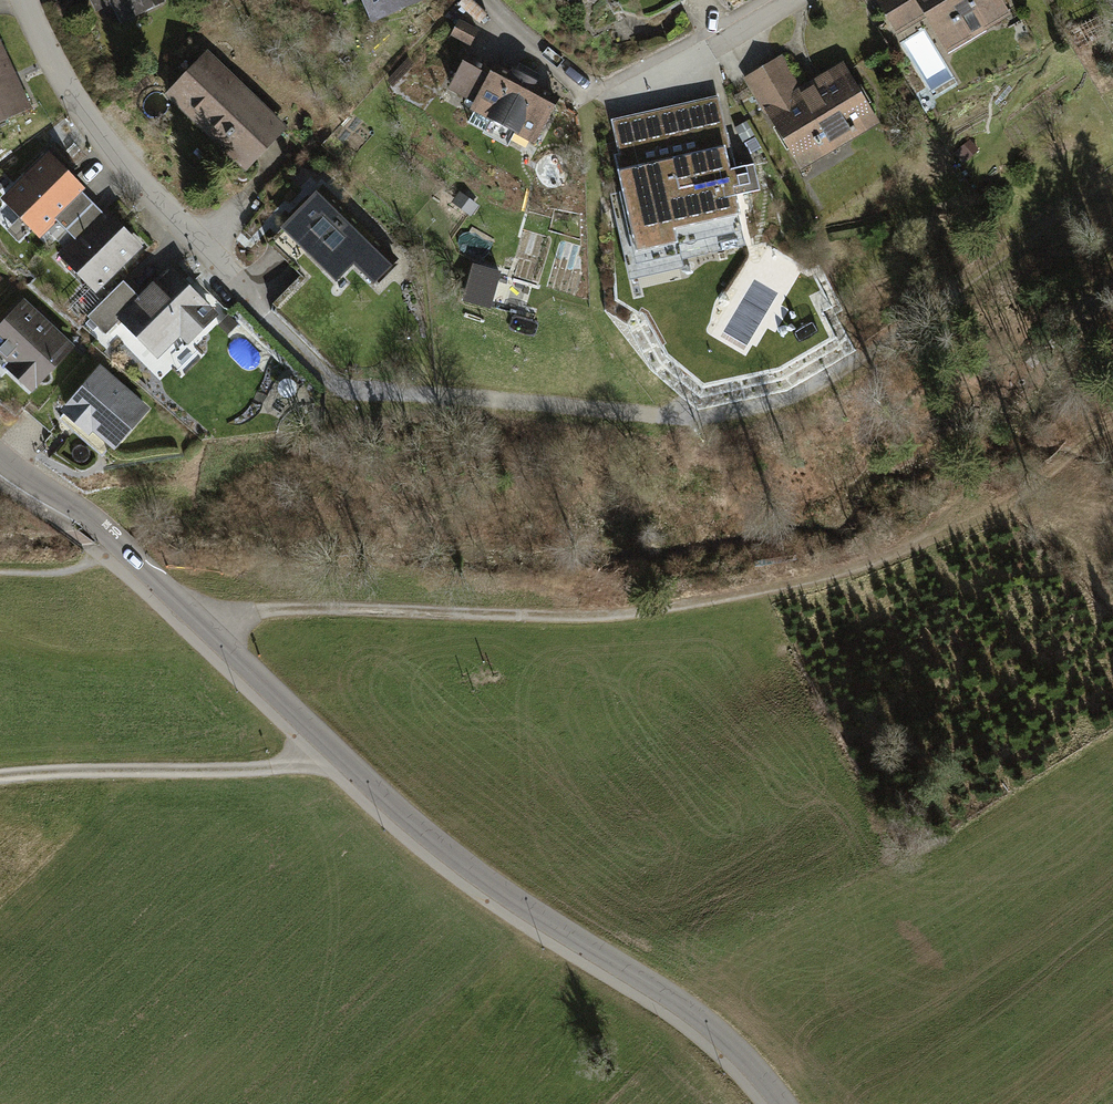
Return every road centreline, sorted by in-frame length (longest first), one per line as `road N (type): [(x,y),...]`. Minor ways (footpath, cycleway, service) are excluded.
road 1 (tertiary): [(782,1103),(744,1057),(665,993),(452,854),(325,750),(0,460)]
road 2 (track): [(1112,183),(796,399),(676,419),(334,385)]
road 3 (track): [(190,627),(270,611),(645,609),(764,591),(994,516)]
road 4 (residential): [(25,0),(80,108),(224,273)]
road 5 (track): [(309,754),(262,766),(0,778)]
road 6 (residential): [(487,0),(587,92)]

